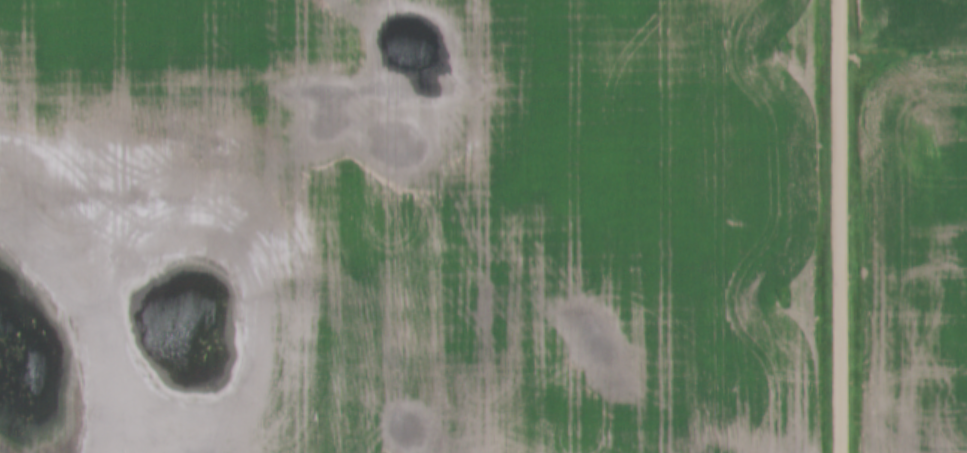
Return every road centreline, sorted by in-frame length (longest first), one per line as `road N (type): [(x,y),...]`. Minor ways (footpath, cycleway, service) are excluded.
road 1 (residential): [(838,0),(839,452)]

